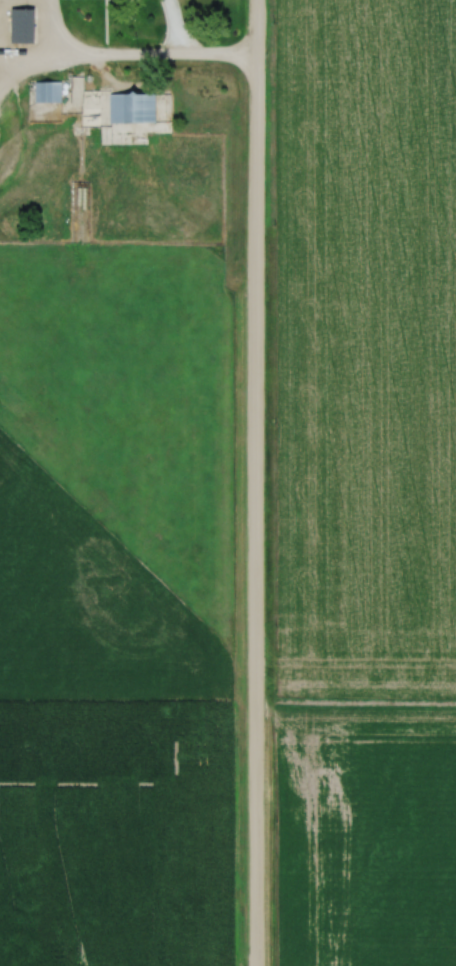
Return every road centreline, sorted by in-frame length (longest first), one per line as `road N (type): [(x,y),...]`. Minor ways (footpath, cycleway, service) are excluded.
road 1 (residential): [(256,965),(255,0)]

